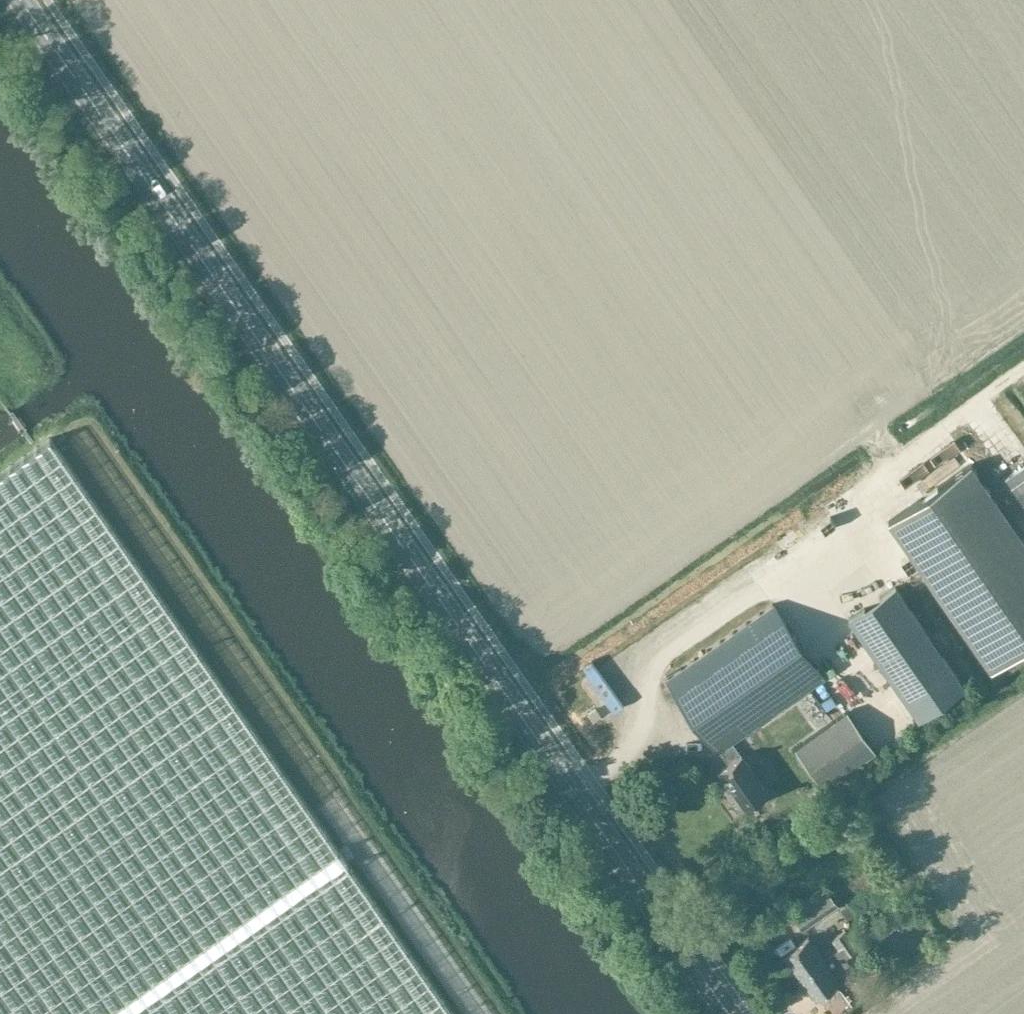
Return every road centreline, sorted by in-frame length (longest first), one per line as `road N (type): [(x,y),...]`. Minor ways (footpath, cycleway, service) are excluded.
road 1 (primary): [(729,1013),(22,0)]

